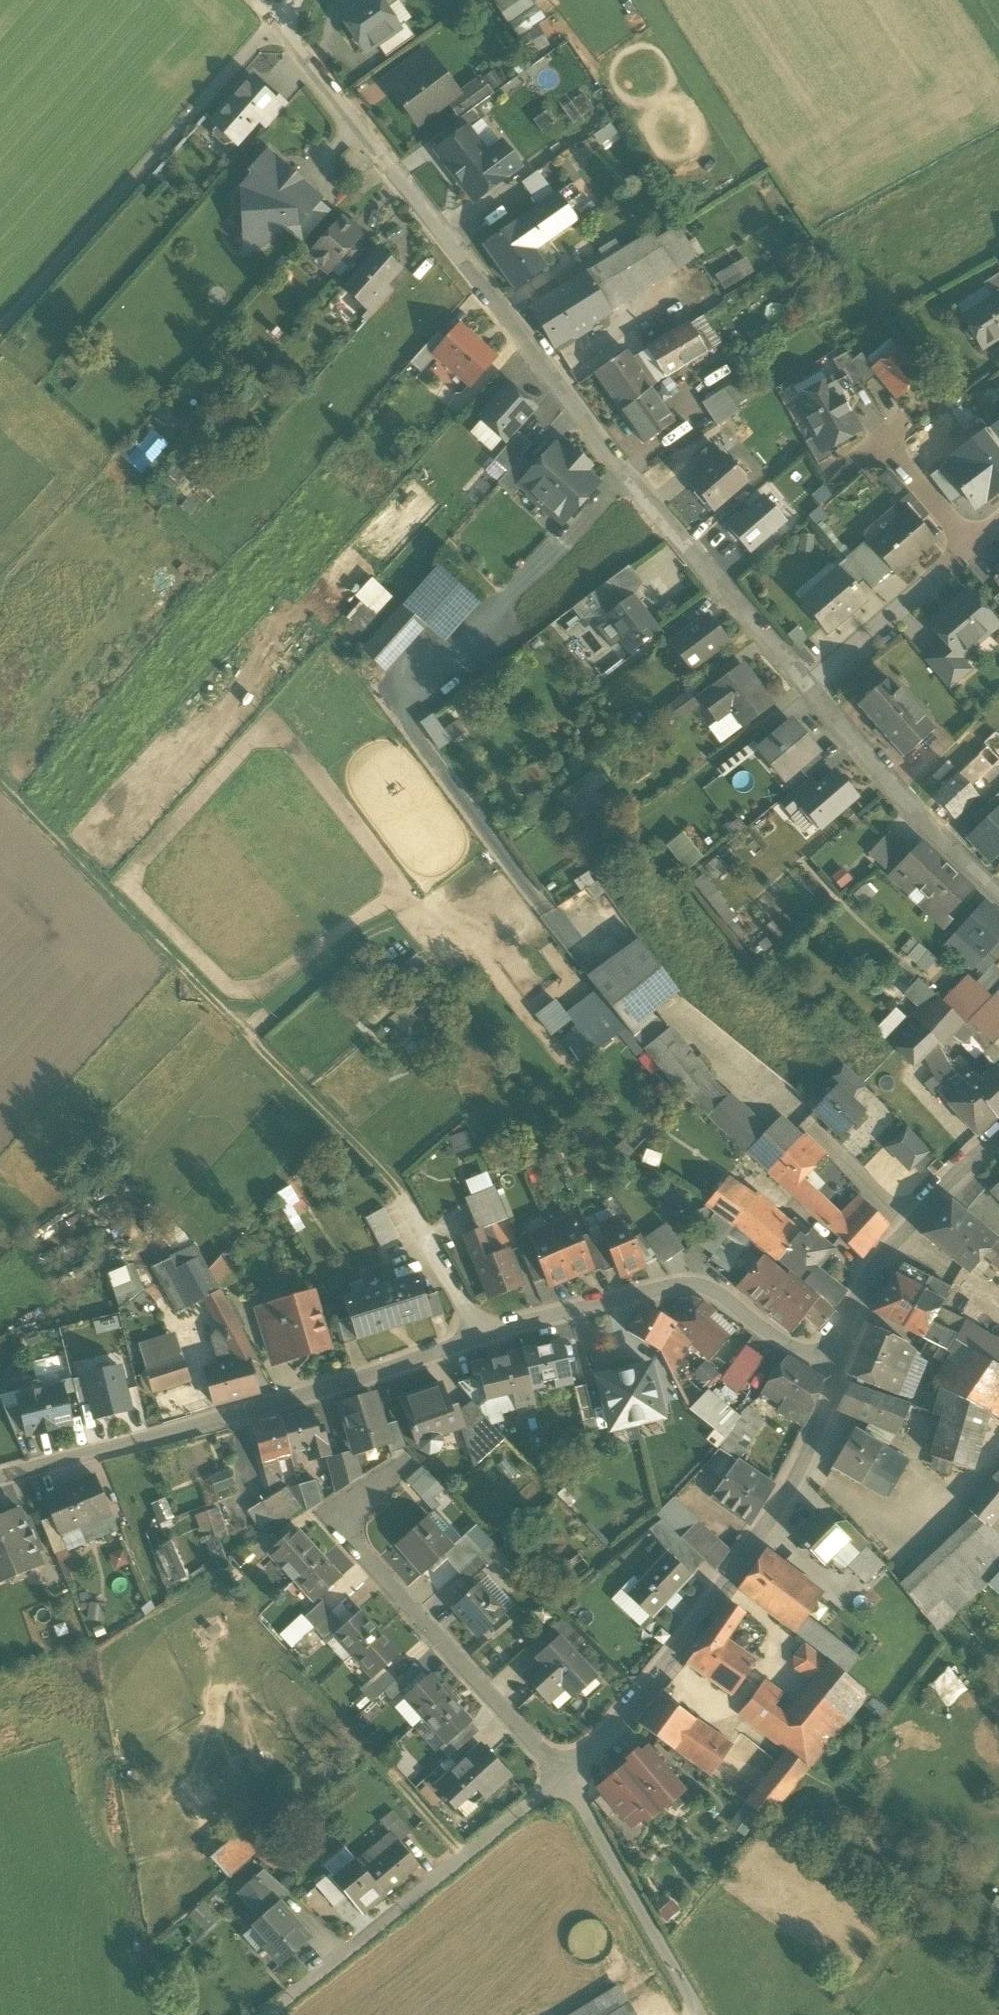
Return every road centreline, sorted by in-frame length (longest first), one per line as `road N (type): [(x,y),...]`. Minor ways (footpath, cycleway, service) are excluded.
road 1 (residential): [(274,24),(588,428),(806,686)]
road 2 (track): [(401,1192),(0,786)]
road 3 (residential): [(838,1358),(793,1483),(628,1715),(565,1776)]
road 4 (unclassified): [(0,1476),(287,1402),(481,1337)]
road 5 (residential): [(565,1776),(334,1524),(408,1461)]
road 6 (track): [(0,331),(274,24)]
road 7 (unclassified): [(838,1358),(792,1347),(713,1291),(691,1285),(481,1337)]
road 8 (residential): [(565,1776),(268,2014)]
road 9 (residential): [(806,686),(998,890)]
road 10 (residential): [(998,1138),(887,1247),(853,1303),(838,1358)]
road 11 (residential): [(704,2014),(565,1776)]
road 12 (residential): [(806,686),(972,548)]
road 13 (residential): [(972,548),(885,444)]

